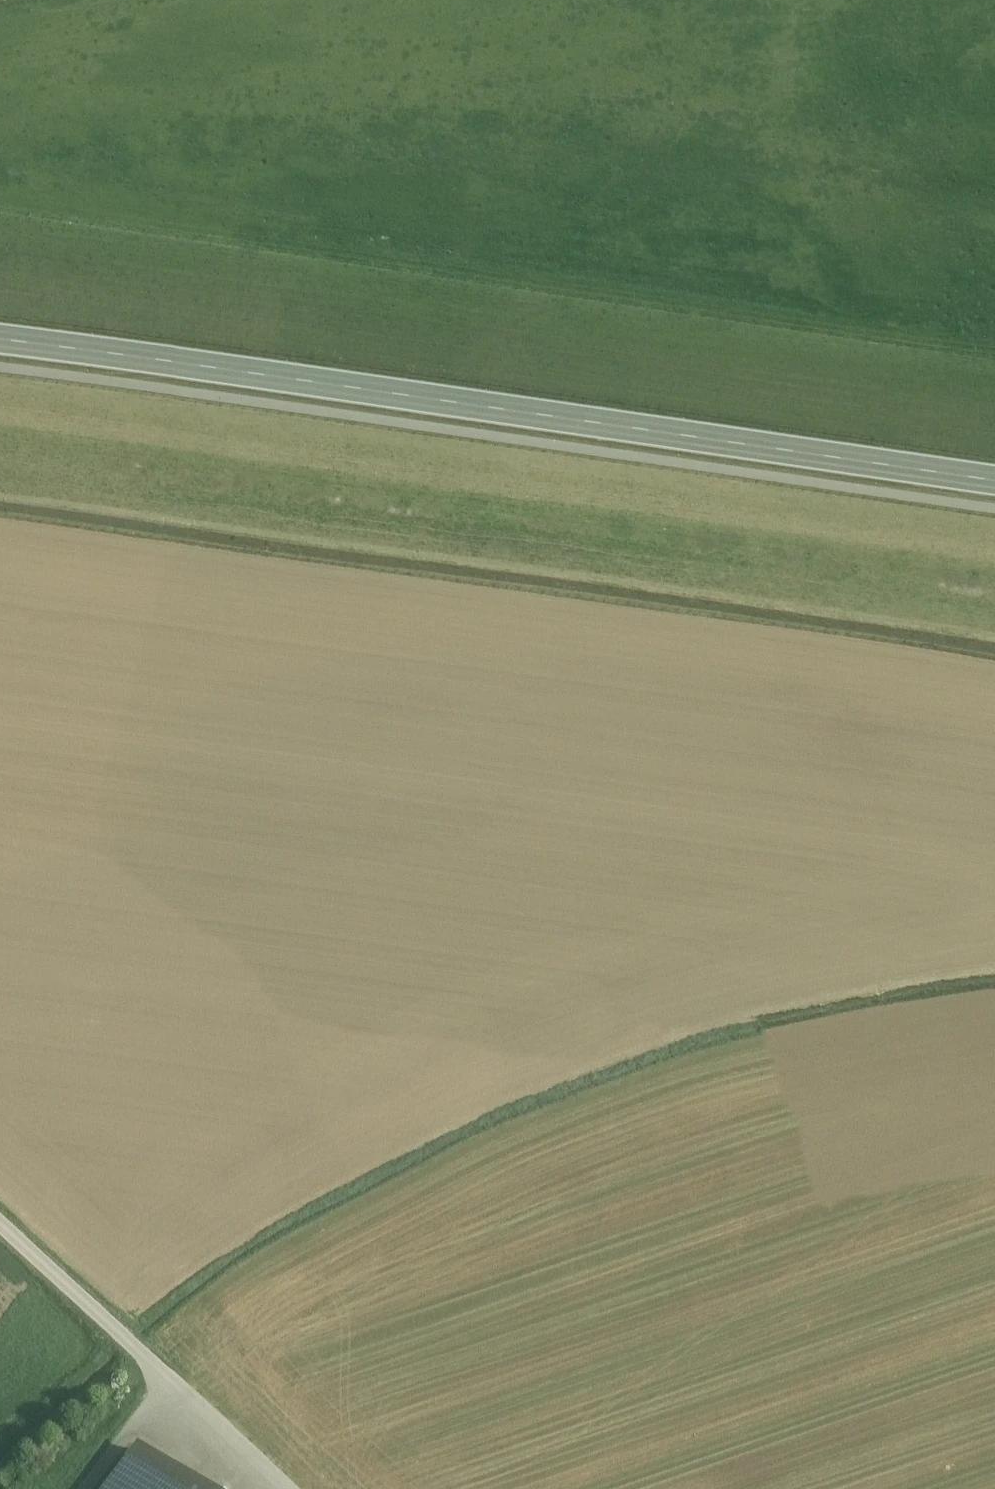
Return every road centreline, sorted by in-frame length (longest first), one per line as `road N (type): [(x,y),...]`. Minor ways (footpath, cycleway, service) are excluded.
road 1 (secondary): [(994,471),(0,329)]
road 2 (track): [(0,1219),(289,1488)]

